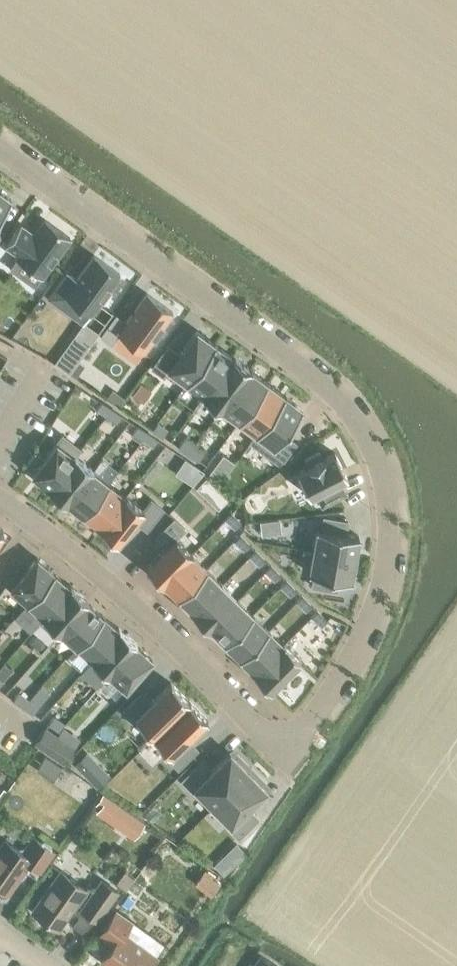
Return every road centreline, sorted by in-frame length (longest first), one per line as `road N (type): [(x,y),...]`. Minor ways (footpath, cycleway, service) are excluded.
road 1 (residential): [(286,756),(344,678),(382,591),(392,506),(372,448),(324,384),(0,144)]
road 2 (residential): [(0,495),(286,756)]

